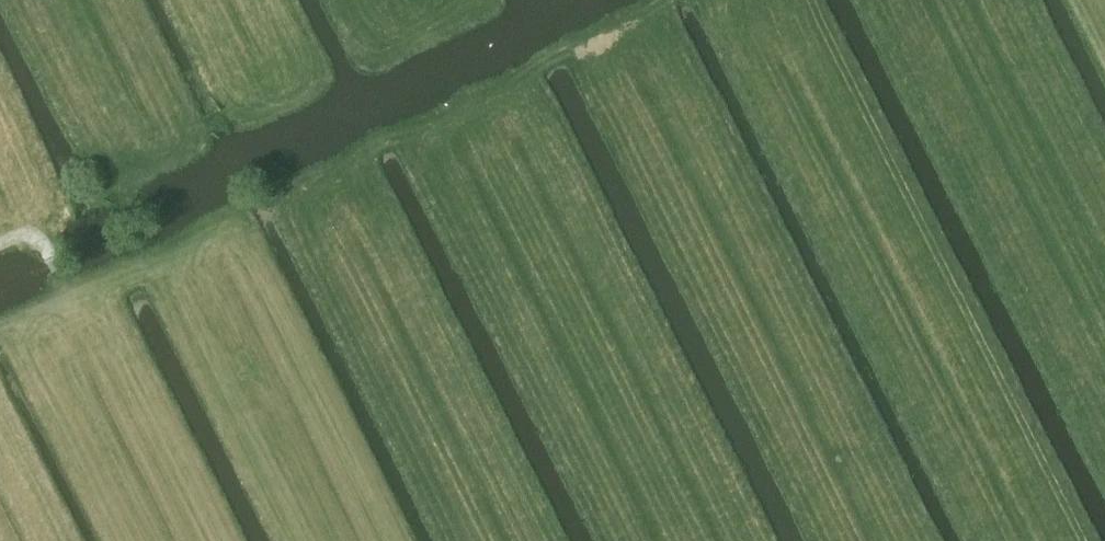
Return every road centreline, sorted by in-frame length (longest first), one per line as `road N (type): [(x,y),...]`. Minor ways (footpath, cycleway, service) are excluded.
road 1 (track): [(1089,540),(818,0)]
road 2 (track): [(0,329),(69,297),(32,225),(0,238)]

